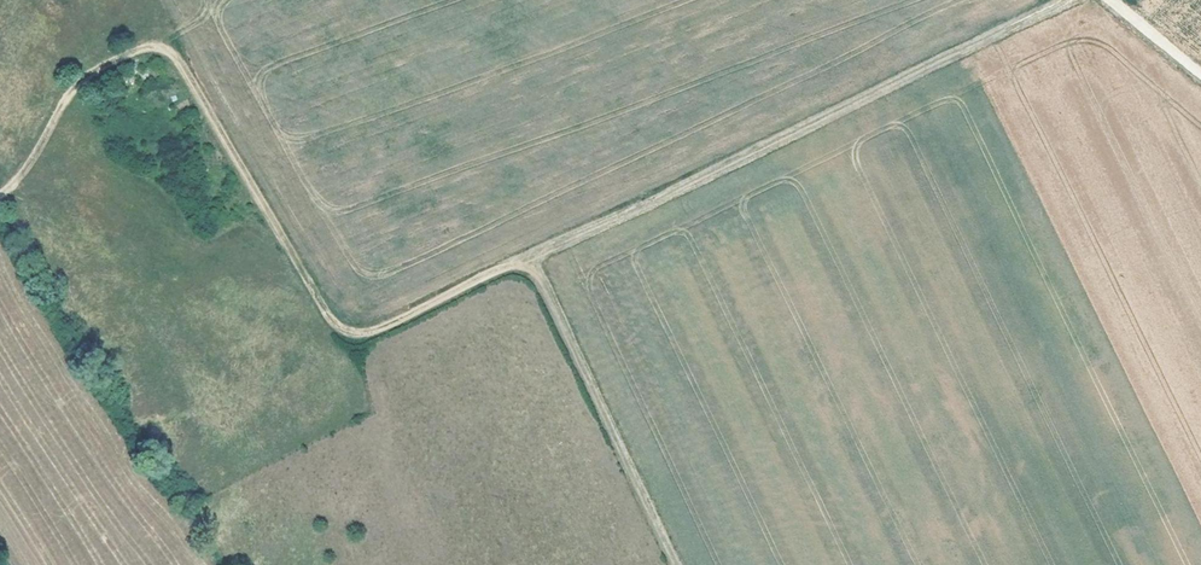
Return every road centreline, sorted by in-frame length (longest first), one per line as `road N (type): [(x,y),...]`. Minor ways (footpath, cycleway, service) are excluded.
road 1 (track): [(0,194),(16,183),(81,81),(138,49),(167,50),(330,317),(367,331),(1071,0)]
road 2 (track): [(677,564),(545,285),(517,263)]
road 3 (track): [(1107,0),(1200,76)]

